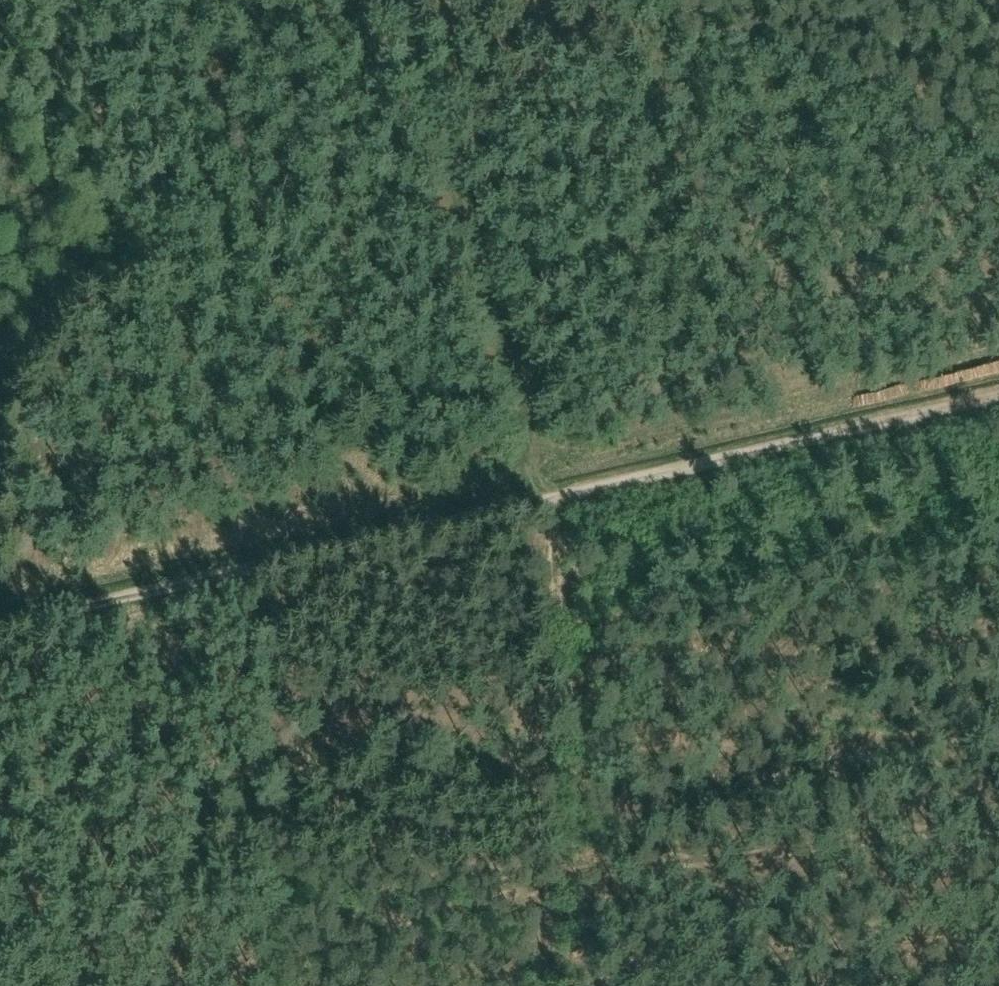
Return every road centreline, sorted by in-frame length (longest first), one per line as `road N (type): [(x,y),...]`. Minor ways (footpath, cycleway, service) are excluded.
road 1 (track): [(0,625),(998,398)]
road 2 (track): [(564,985),(569,496)]

